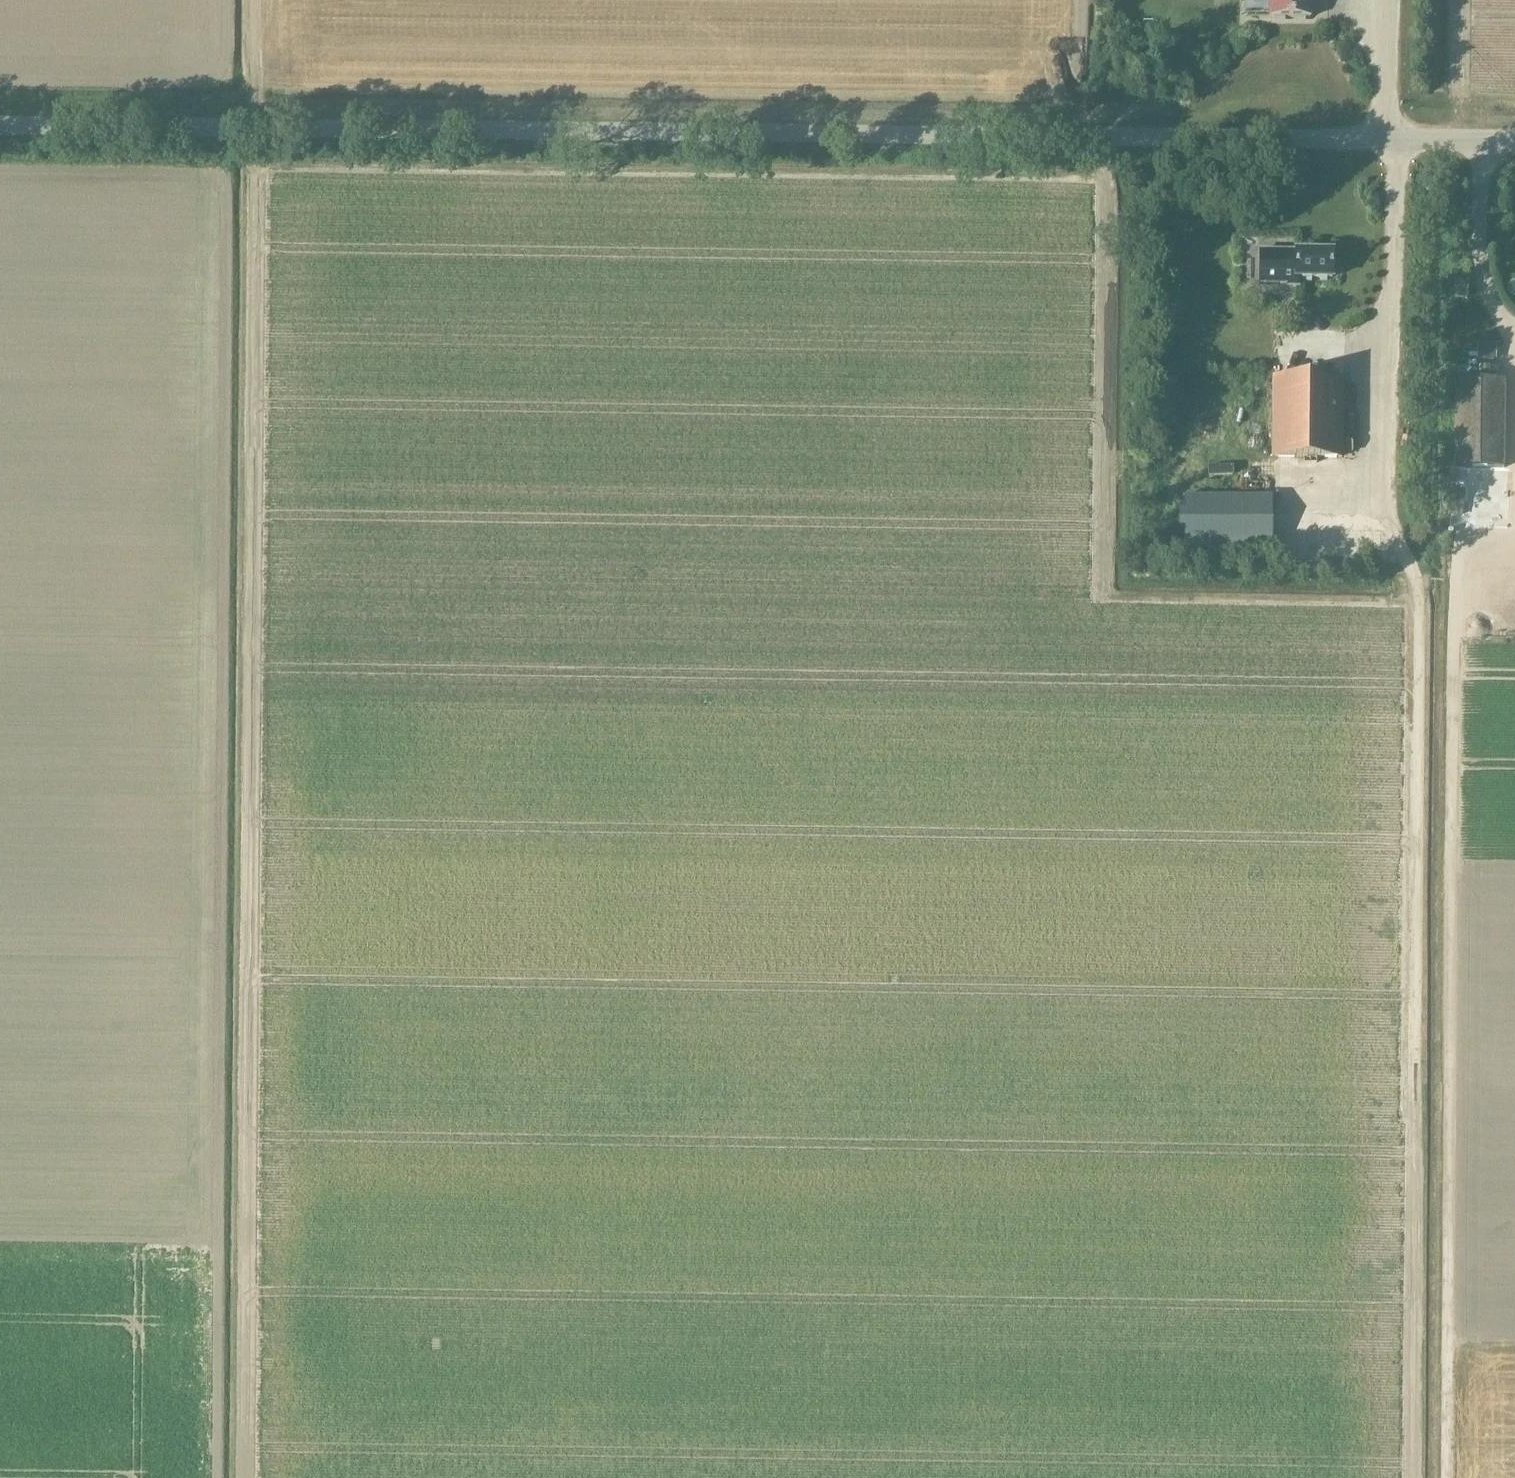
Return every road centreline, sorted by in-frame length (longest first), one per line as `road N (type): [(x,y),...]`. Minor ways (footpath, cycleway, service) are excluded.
road 1 (unclassified): [(1514,141),(0,124)]

